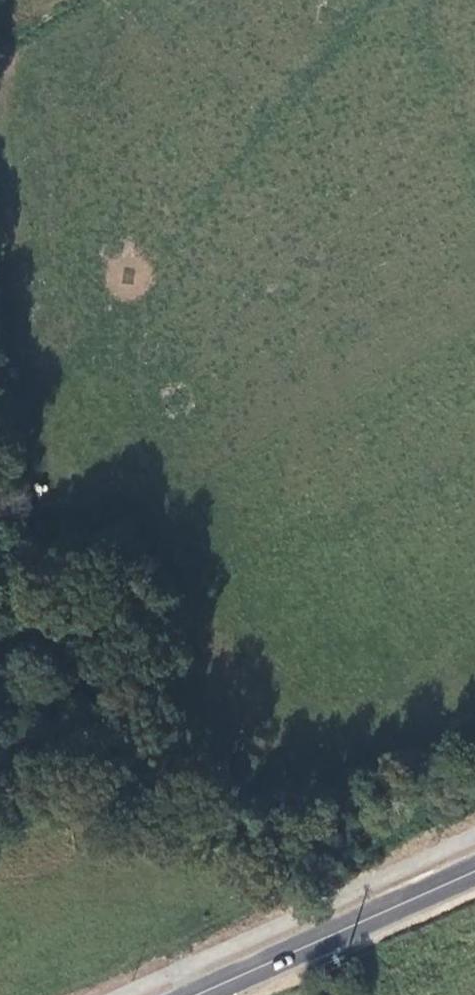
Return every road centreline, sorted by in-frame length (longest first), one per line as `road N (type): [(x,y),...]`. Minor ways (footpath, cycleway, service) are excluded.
road 1 (secondary): [(196,994),(474,873)]

